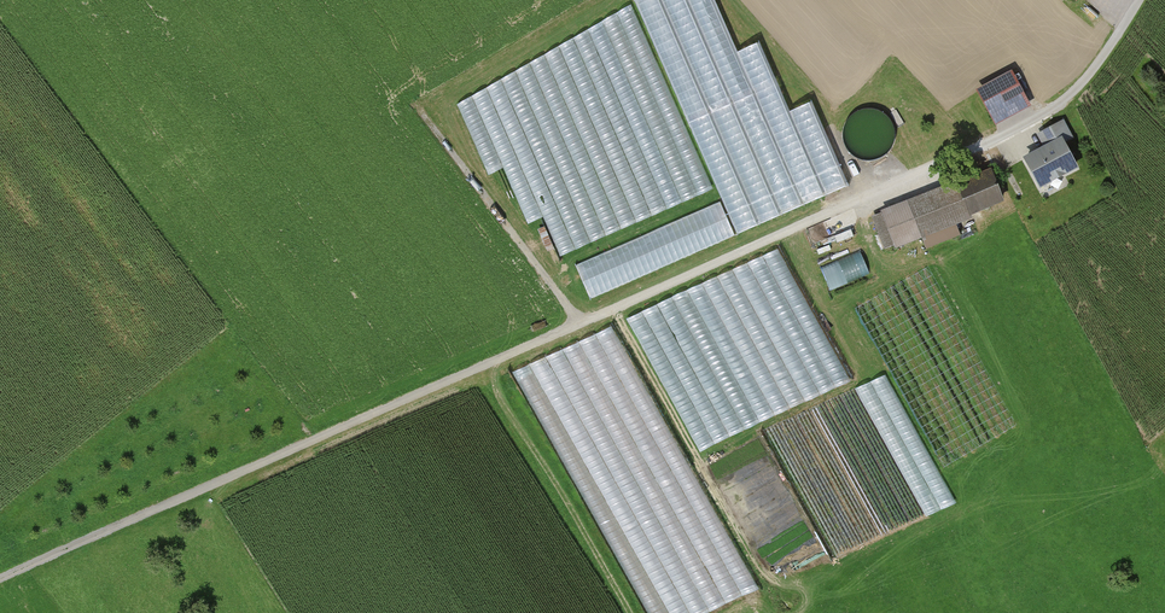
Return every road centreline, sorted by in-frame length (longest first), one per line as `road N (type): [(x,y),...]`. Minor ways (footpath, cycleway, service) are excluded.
road 1 (track): [(0,579),(996,142),(1076,90),(1131,14)]
road 2 (track): [(581,324),(417,109)]

